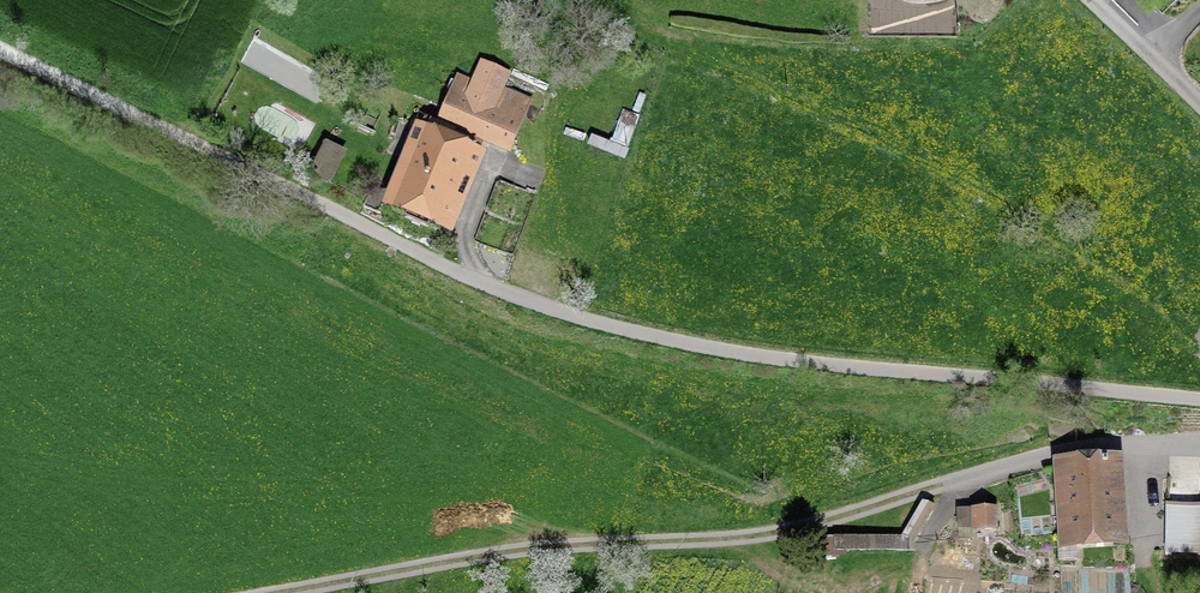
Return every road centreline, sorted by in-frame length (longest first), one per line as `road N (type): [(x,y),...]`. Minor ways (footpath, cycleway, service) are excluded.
road 1 (track): [(183,592),(488,545),(681,541),(796,529),(1030,459),(1199,440)]
road 2 (residential): [(238,164),(508,292),(655,337),(766,357),(1199,398)]
road 3 (track): [(0,46),(238,164)]
road 4 (residential): [(1199,105),(1087,0)]

